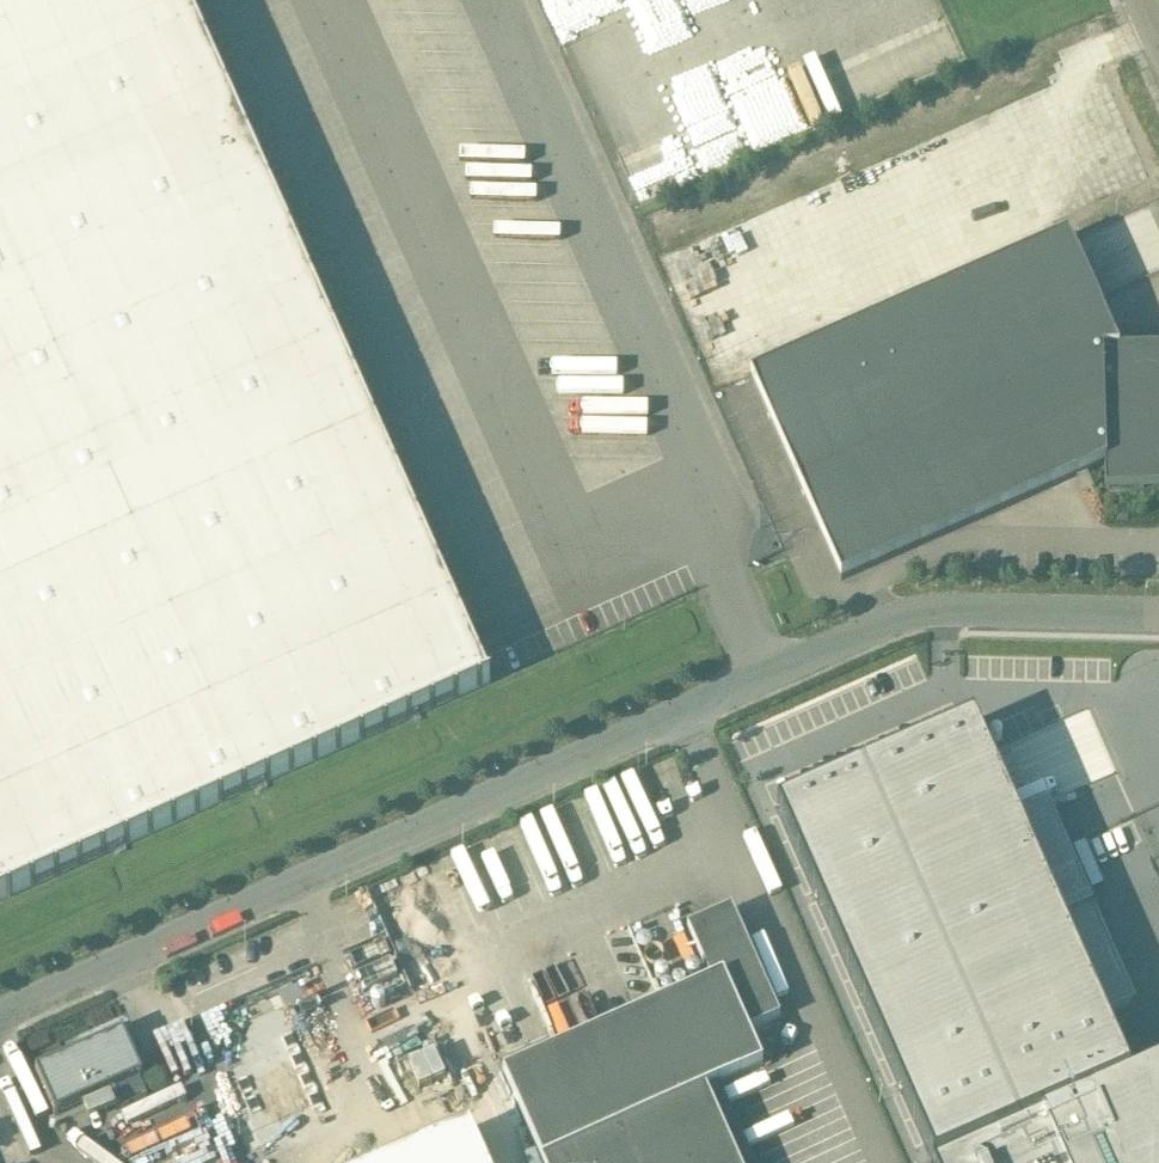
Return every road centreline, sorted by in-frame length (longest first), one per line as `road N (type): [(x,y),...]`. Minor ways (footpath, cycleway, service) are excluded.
road 1 (unclassified): [(0,1019),(887,622),(939,609),(1158,612)]

